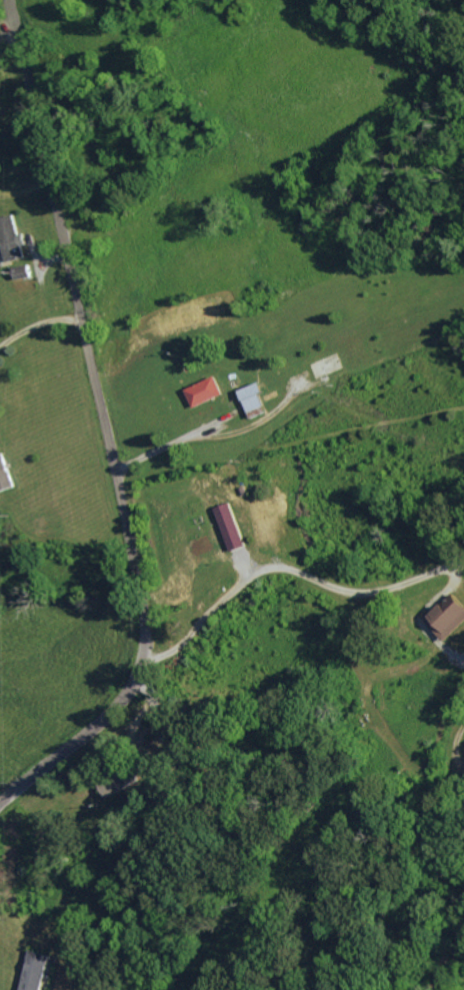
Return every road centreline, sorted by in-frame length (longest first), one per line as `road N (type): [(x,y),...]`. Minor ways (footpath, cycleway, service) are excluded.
road 1 (residential): [(0,806),(126,697),(147,631),(10,0)]

